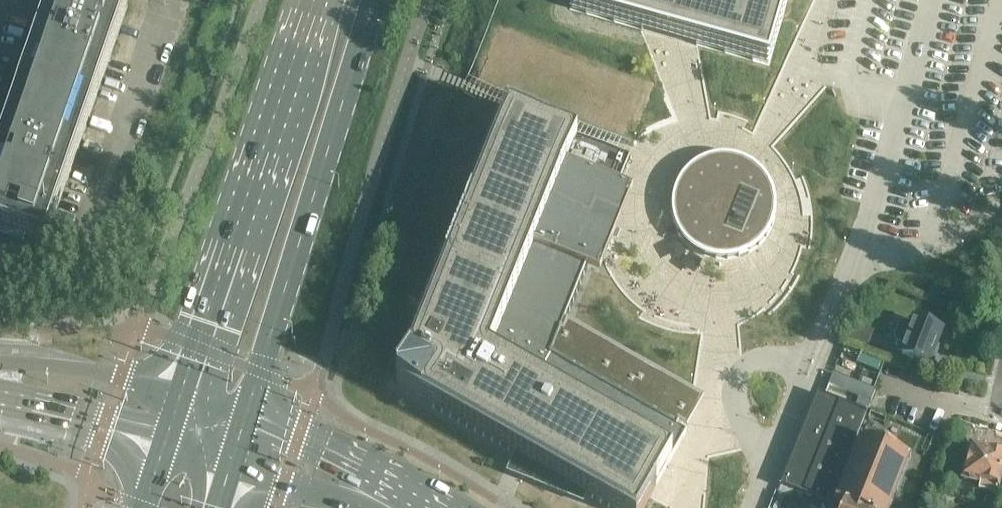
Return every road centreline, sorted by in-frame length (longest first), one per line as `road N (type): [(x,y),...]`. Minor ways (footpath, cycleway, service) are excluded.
road 1 (primary): [(240,435),(373,0)]
road 2 (primary): [(313,0),(171,419)]
road 3 (secondary): [(171,419),(0,387)]
road 4 (secondary): [(397,507),(240,435)]

